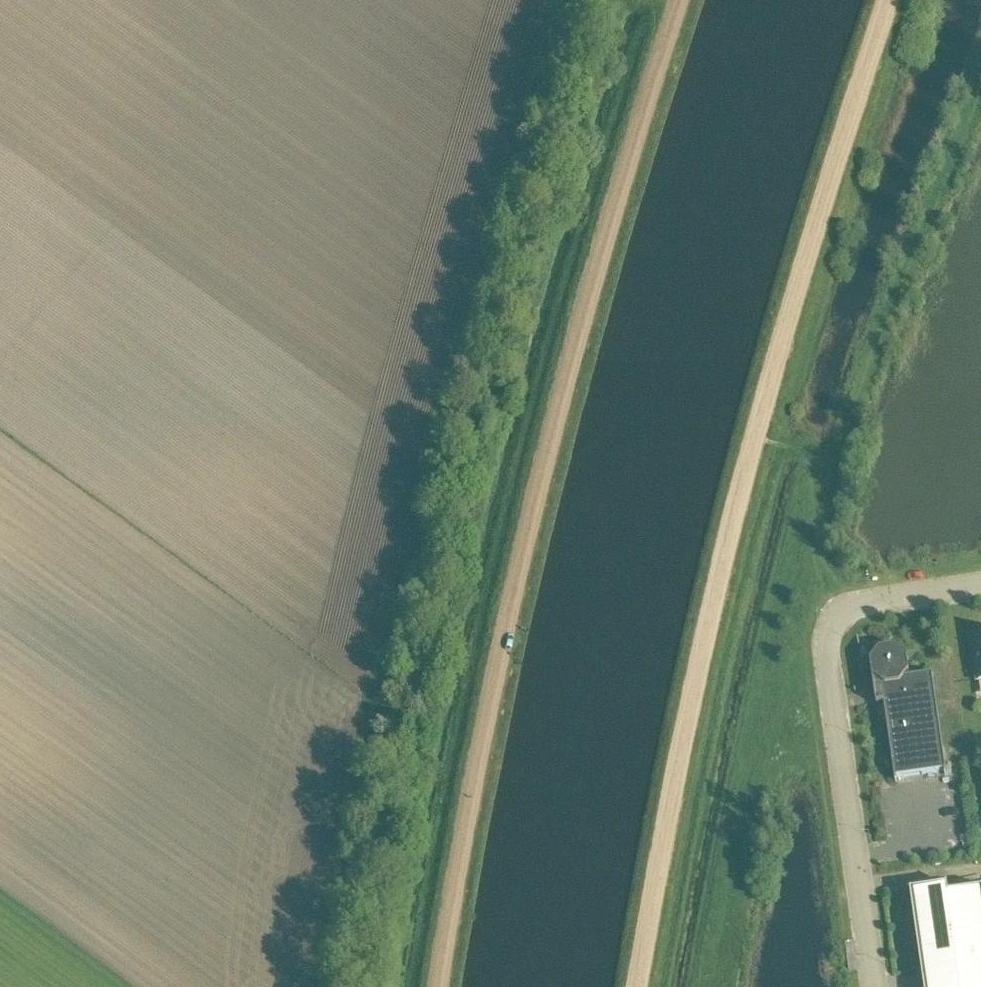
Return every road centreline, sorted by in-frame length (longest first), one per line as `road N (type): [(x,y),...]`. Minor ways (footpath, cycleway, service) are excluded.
road 1 (track): [(884,0),(731,507),(638,986)]
road 2 (track): [(683,0),(572,369),(491,716),(442,986)]
road 3 (unclassified): [(873,986),(825,645),(839,615),(855,607),(980,587)]

